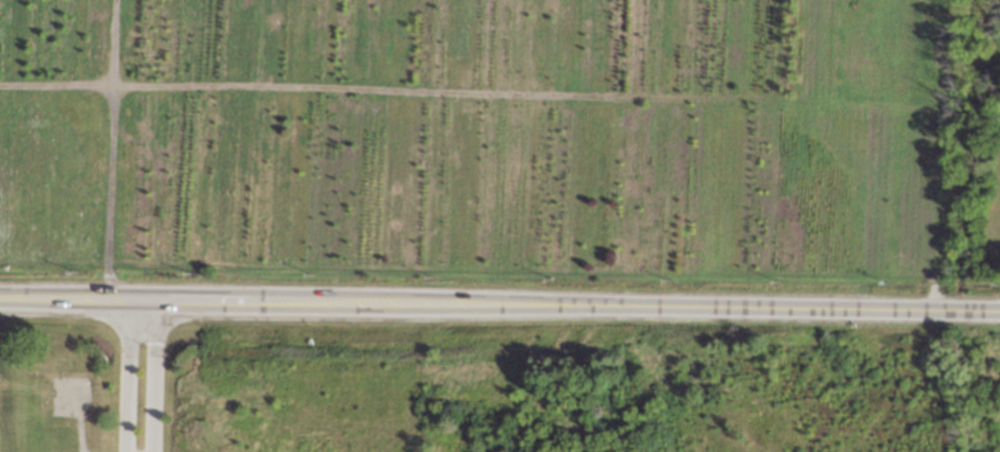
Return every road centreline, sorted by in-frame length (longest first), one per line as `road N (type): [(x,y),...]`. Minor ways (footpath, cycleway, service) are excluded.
road 1 (primary): [(0,297),(999,313)]
road 2 (residential): [(144,299),(130,330),(129,451)]
road 3 (residential): [(154,451),(155,332),(144,299)]

